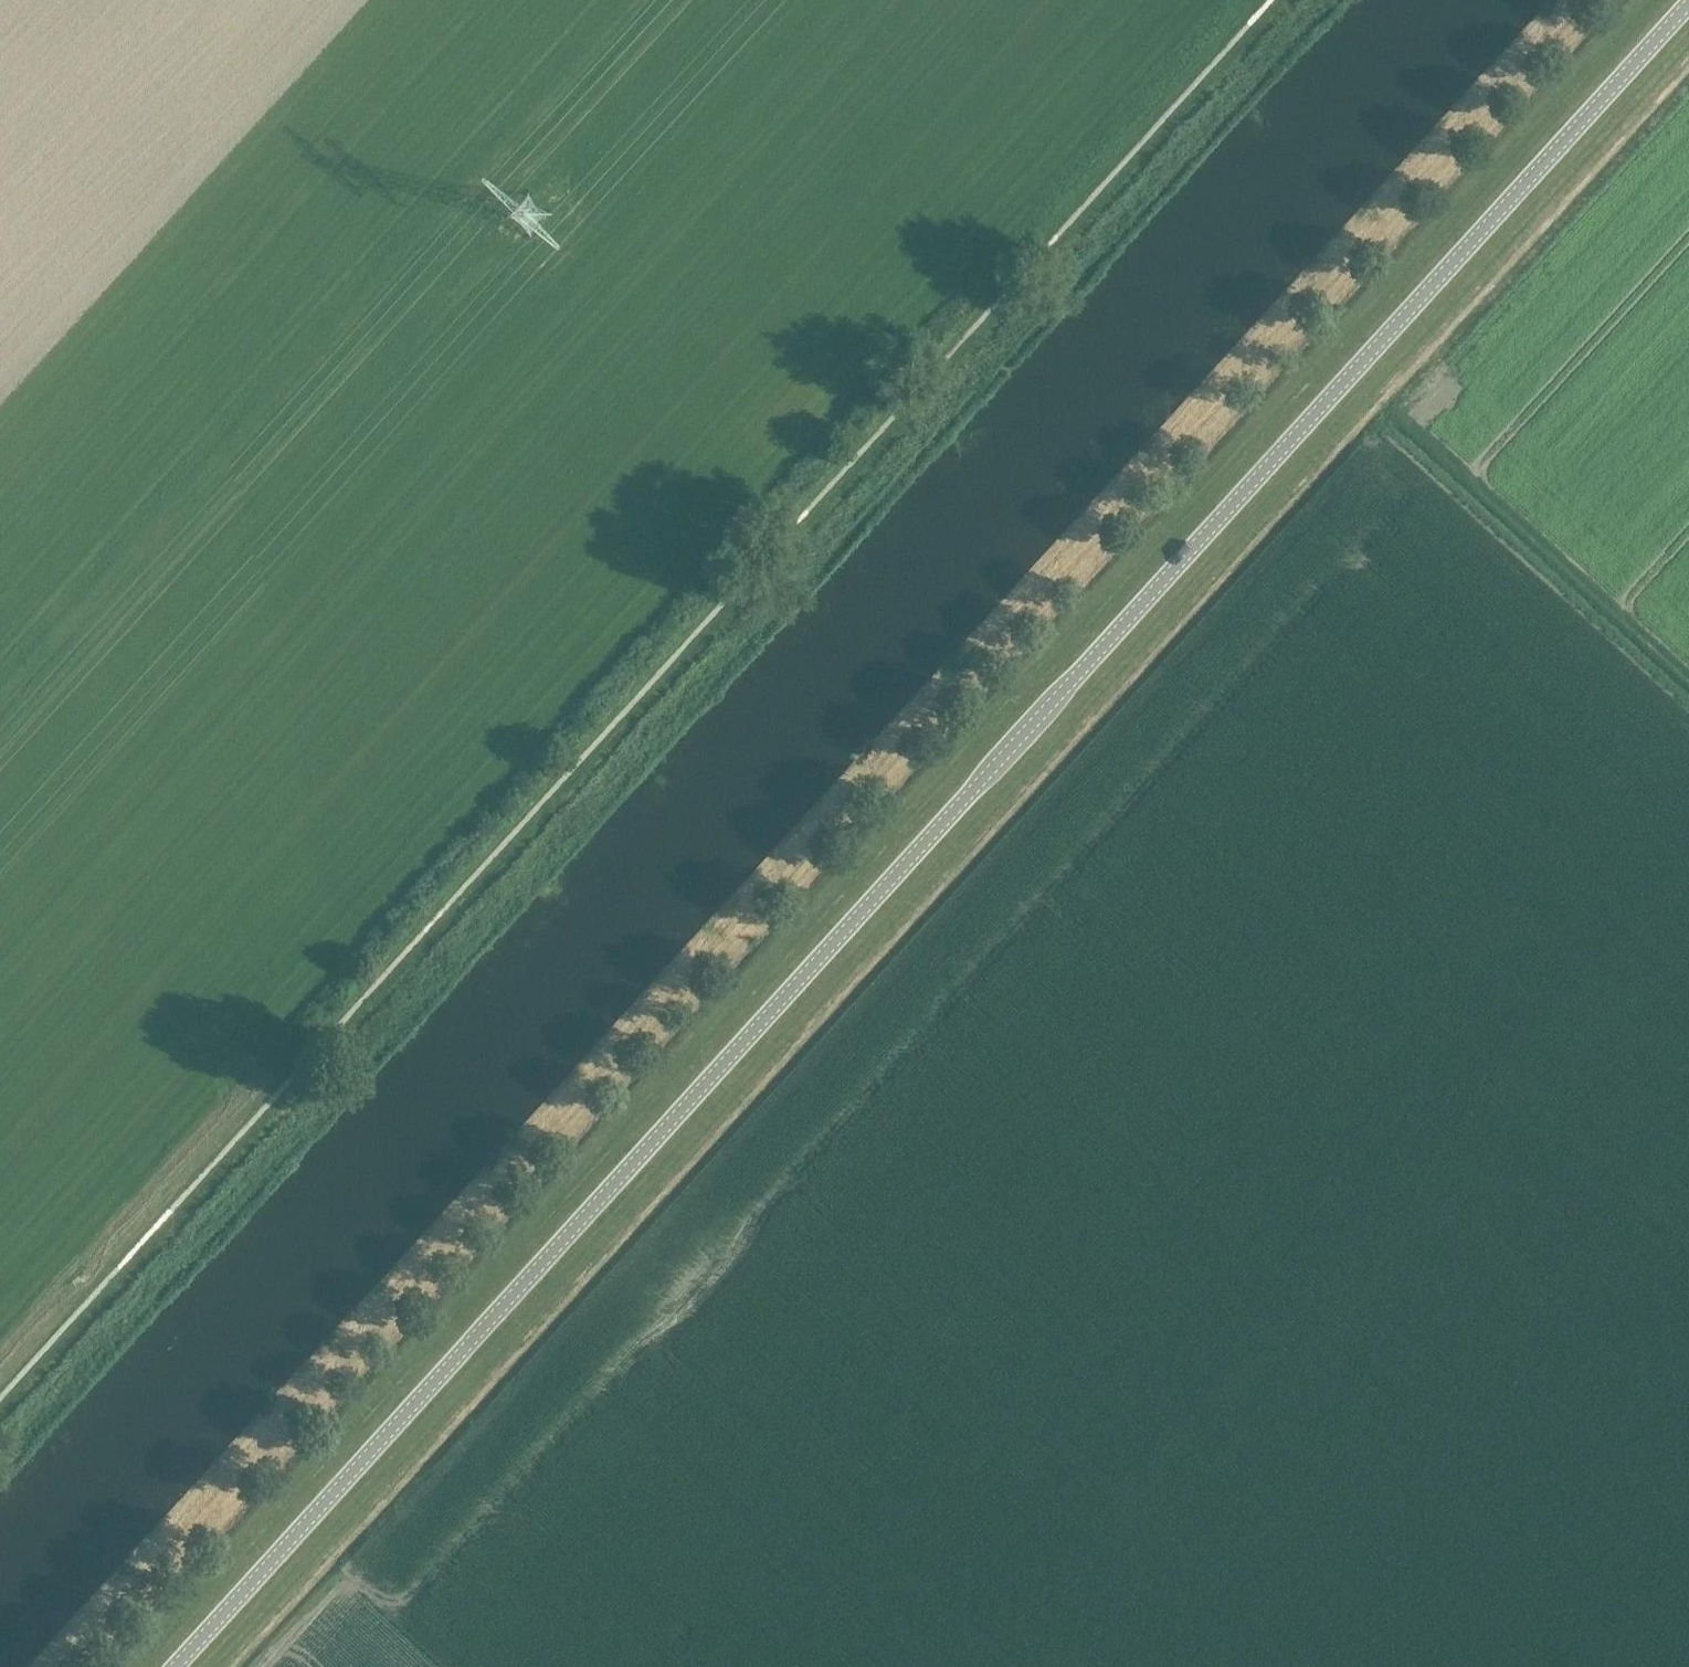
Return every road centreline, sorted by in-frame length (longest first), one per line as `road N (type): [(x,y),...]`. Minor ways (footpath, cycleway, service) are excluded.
road 1 (unclassified): [(174,1666),(1688,4)]

